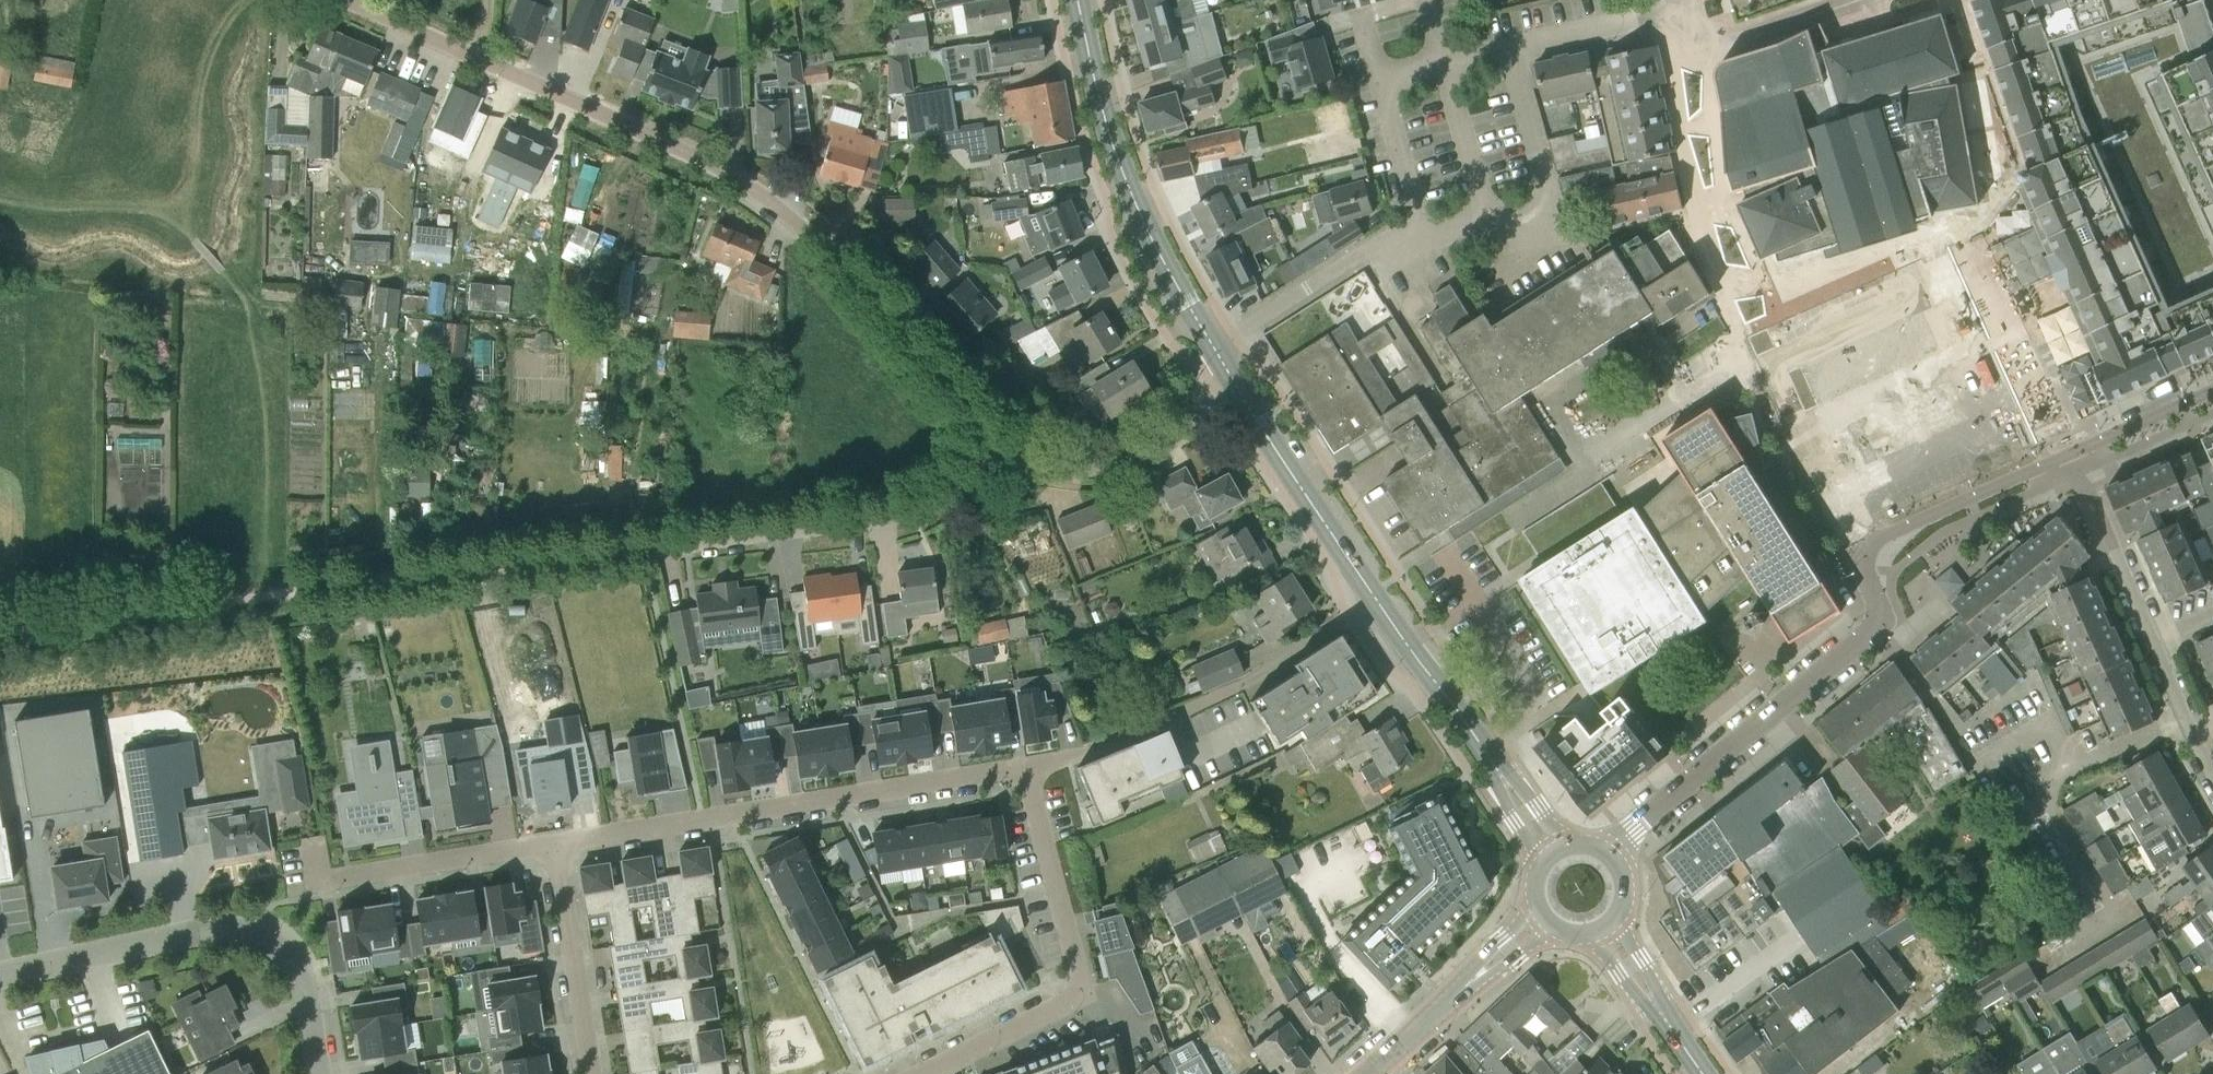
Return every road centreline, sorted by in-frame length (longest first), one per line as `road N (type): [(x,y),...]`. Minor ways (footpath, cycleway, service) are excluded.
road 1 (residential): [(555,844),(841,803),(1027,764),(1083,998),(925,1073)]
road 2 (residential): [(995,441),(807,229),(734,173),(345,0)]
road 3 (track): [(0,628),(644,549)]
road 4 (unclassified): [(1609,850),(1879,628),(1882,611),(1855,549)]
road 5 (unclassified): [(316,1073),(296,965),(266,934),(247,928),(221,926),(0,974)]
road 6 (tertiary): [(1233,387),(1136,206),(1095,90),(1076,0)]
road 7 (residential): [(1561,239),(1507,48),(1688,11)]
road 8 (residential): [(644,549),(912,508),(942,494),(995,441)]
road 9 (residential): [(2212,765),(2091,491),(2048,464)]
road 10 (tertiary): [(1407,642),(1233,387)]
road 11 (residential): [(310,844),(315,885),(555,844)]
road 12 (residential): [(995,441),(1070,462),(1132,456),(1233,387)]
road 13 (unclassified): [(1855,549),(1754,322)]
road 14 (residential): [(555,844),(592,1073)]
road 15 (residential): [(2048,464),(1855,549)]
road 16 (residential): [(1699,59),(1876,0)]
road 17 (residential): [(2212,392),(2048,464)]
road 18 (tertiary): [(1489,759),(1407,642)]
road 19 (tertiary): [(1367,1073),(1466,987)]
road 20 (tertiary): [(1673,1030),(1622,918)]

